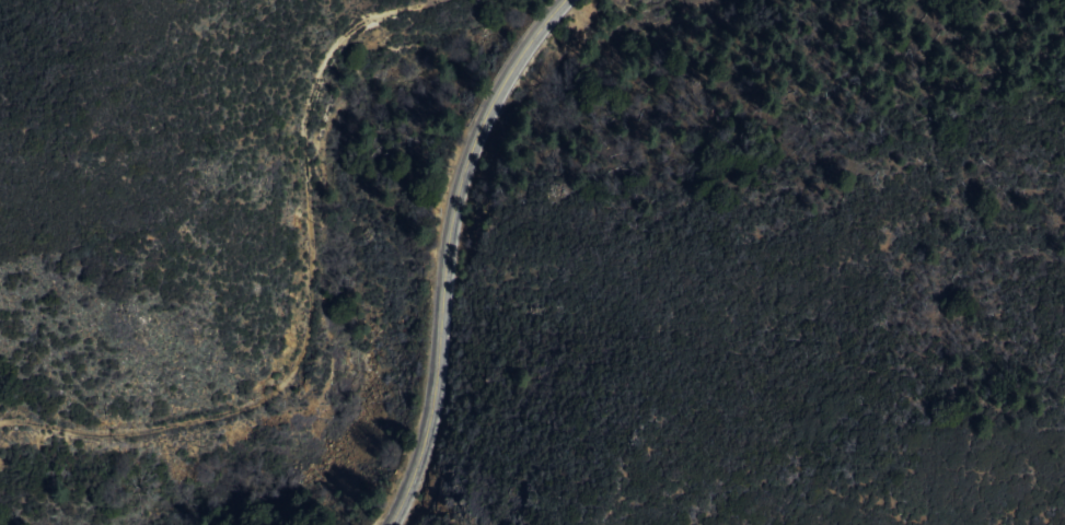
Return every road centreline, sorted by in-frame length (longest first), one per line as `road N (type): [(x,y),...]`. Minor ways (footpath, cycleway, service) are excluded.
road 1 (primary): [(394,524),(438,405),(461,190),(517,62),(568,0)]

